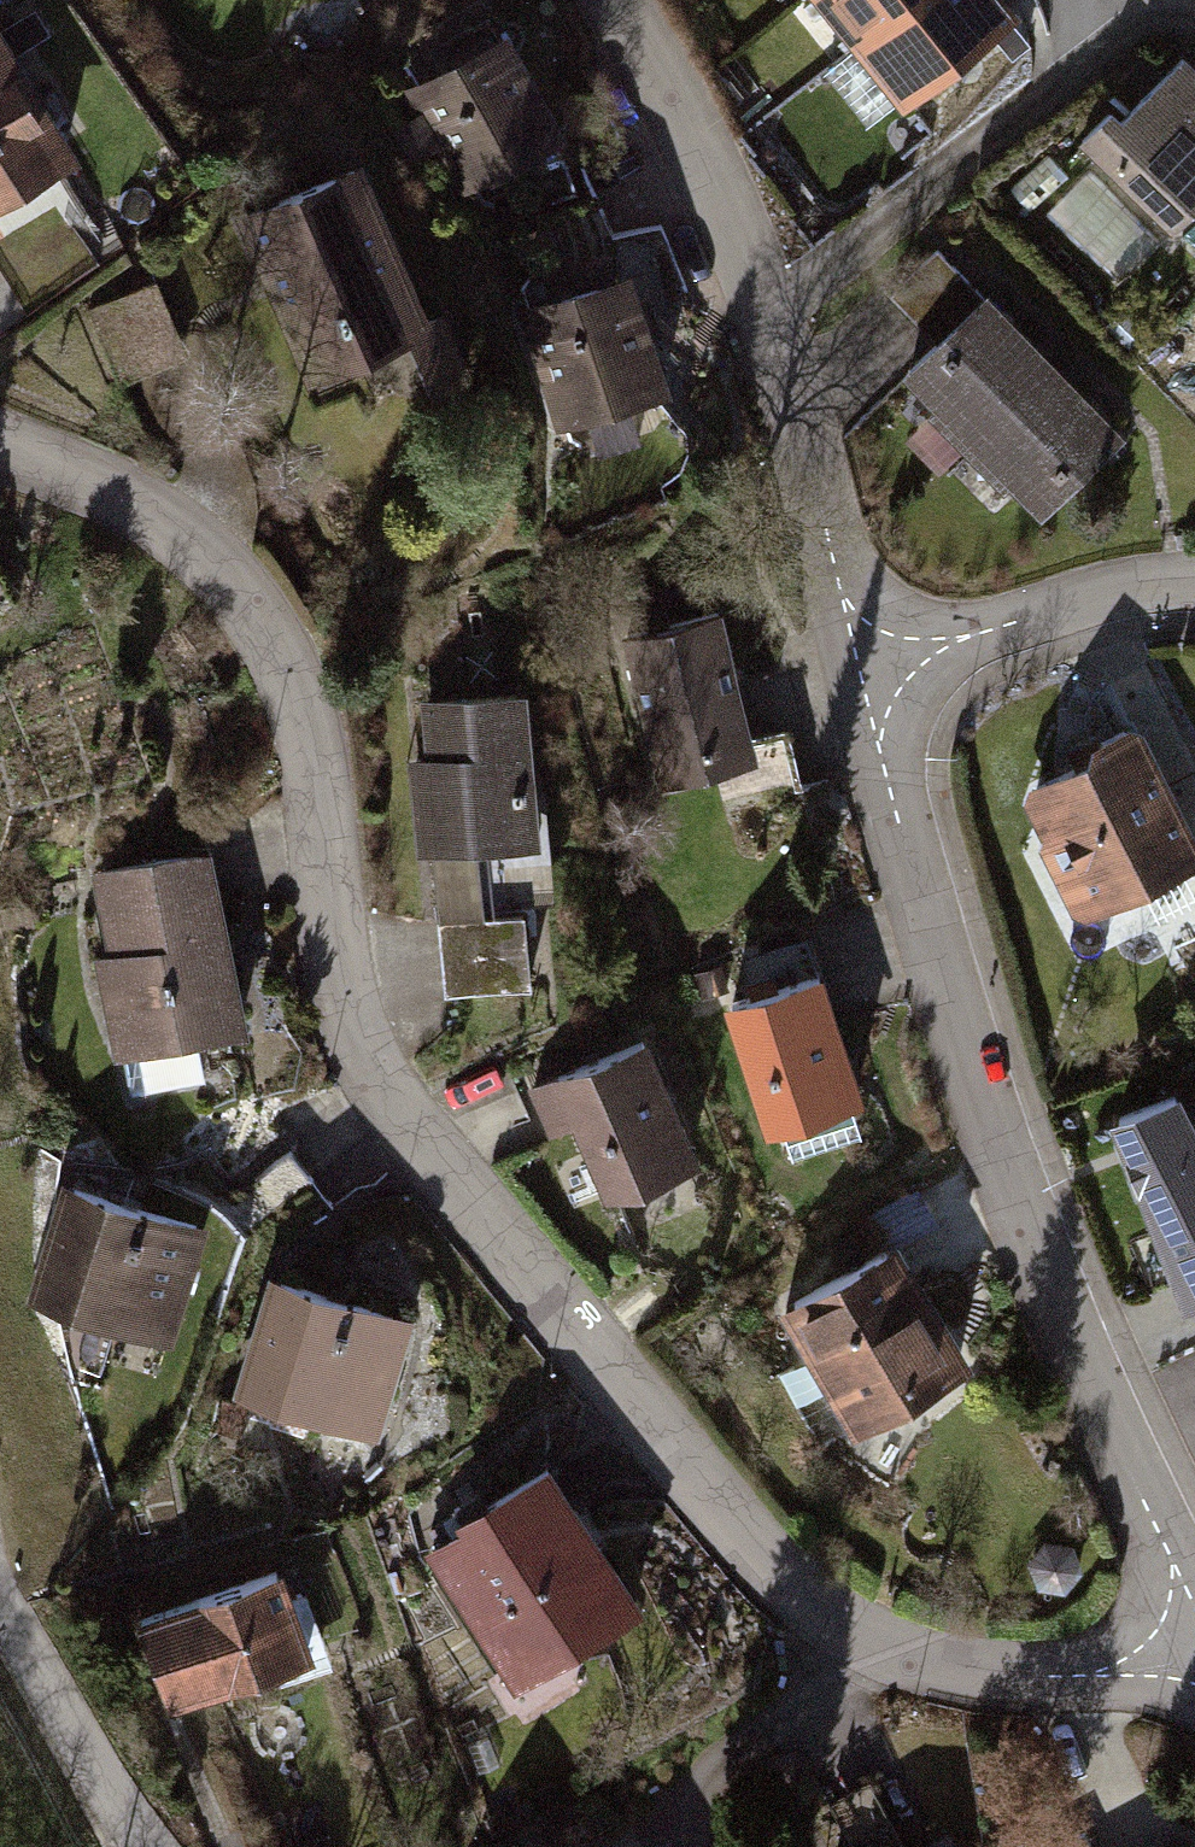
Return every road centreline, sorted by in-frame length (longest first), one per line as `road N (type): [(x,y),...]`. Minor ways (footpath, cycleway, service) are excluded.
road 1 (residential): [(1194,1638),(1120,1673),(1030,1677),(952,1673),(851,1653),(699,1491),(402,1125),(369,1067),(341,999),(322,797),(307,720),(279,640),(168,520),(0,444)]
road 2 (residential): [(1194,1612),(1007,1201),(862,663)]
road 3 (residential): [(862,663),(764,300),(674,100),(615,0)]
road 4 (residential): [(862,663),(1128,599),(1194,595)]
road 5 (residential): [(150,1846),(0,1595)]

